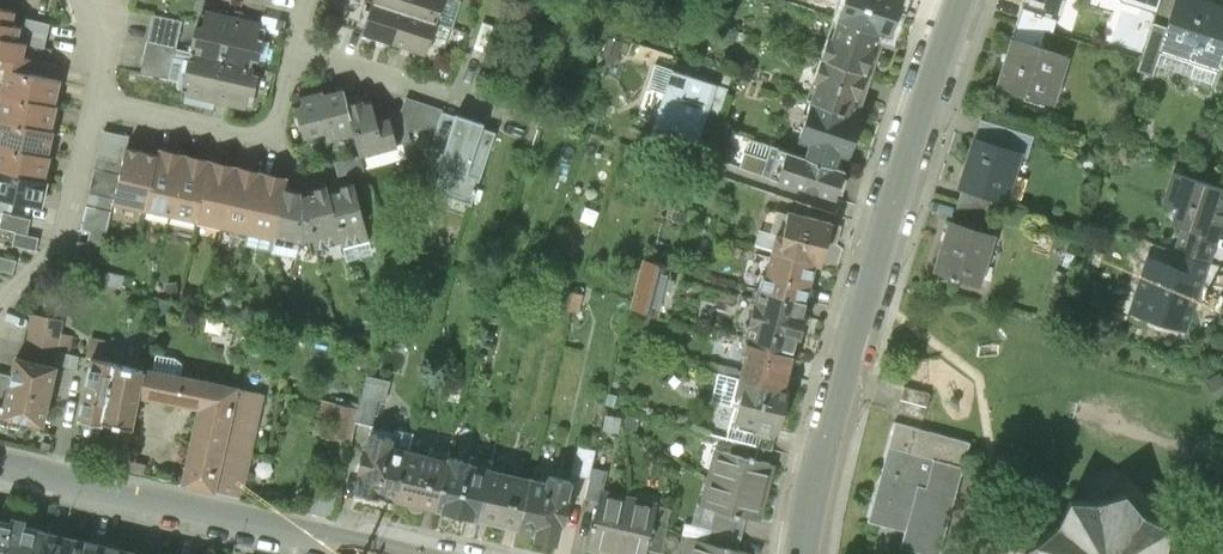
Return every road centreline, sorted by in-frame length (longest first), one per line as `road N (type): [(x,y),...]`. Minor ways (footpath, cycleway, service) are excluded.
road 1 (tertiary): [(801,553),(864,300),(960,0)]
road 2 (tertiary): [(0,466),(382,553)]
road 3 (residential): [(93,102),(243,141),(276,124),(307,0)]
road 4 (residential): [(93,102),(54,251),(0,300)]

